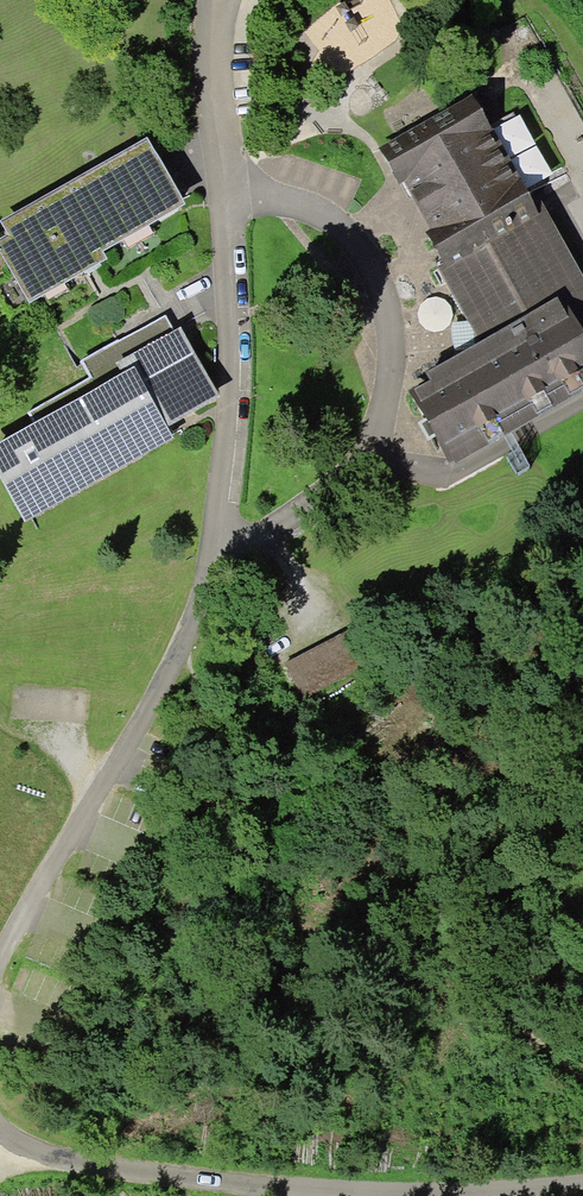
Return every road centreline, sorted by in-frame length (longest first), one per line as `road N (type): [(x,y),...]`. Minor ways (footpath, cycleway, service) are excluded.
road 1 (unclassified): [(0,958),(226,554),(237,378),(224,63),(237,0)]
road 2 (unclassified): [(582,1181),(441,1190),(257,1182),(49,1153),(0,1133)]

